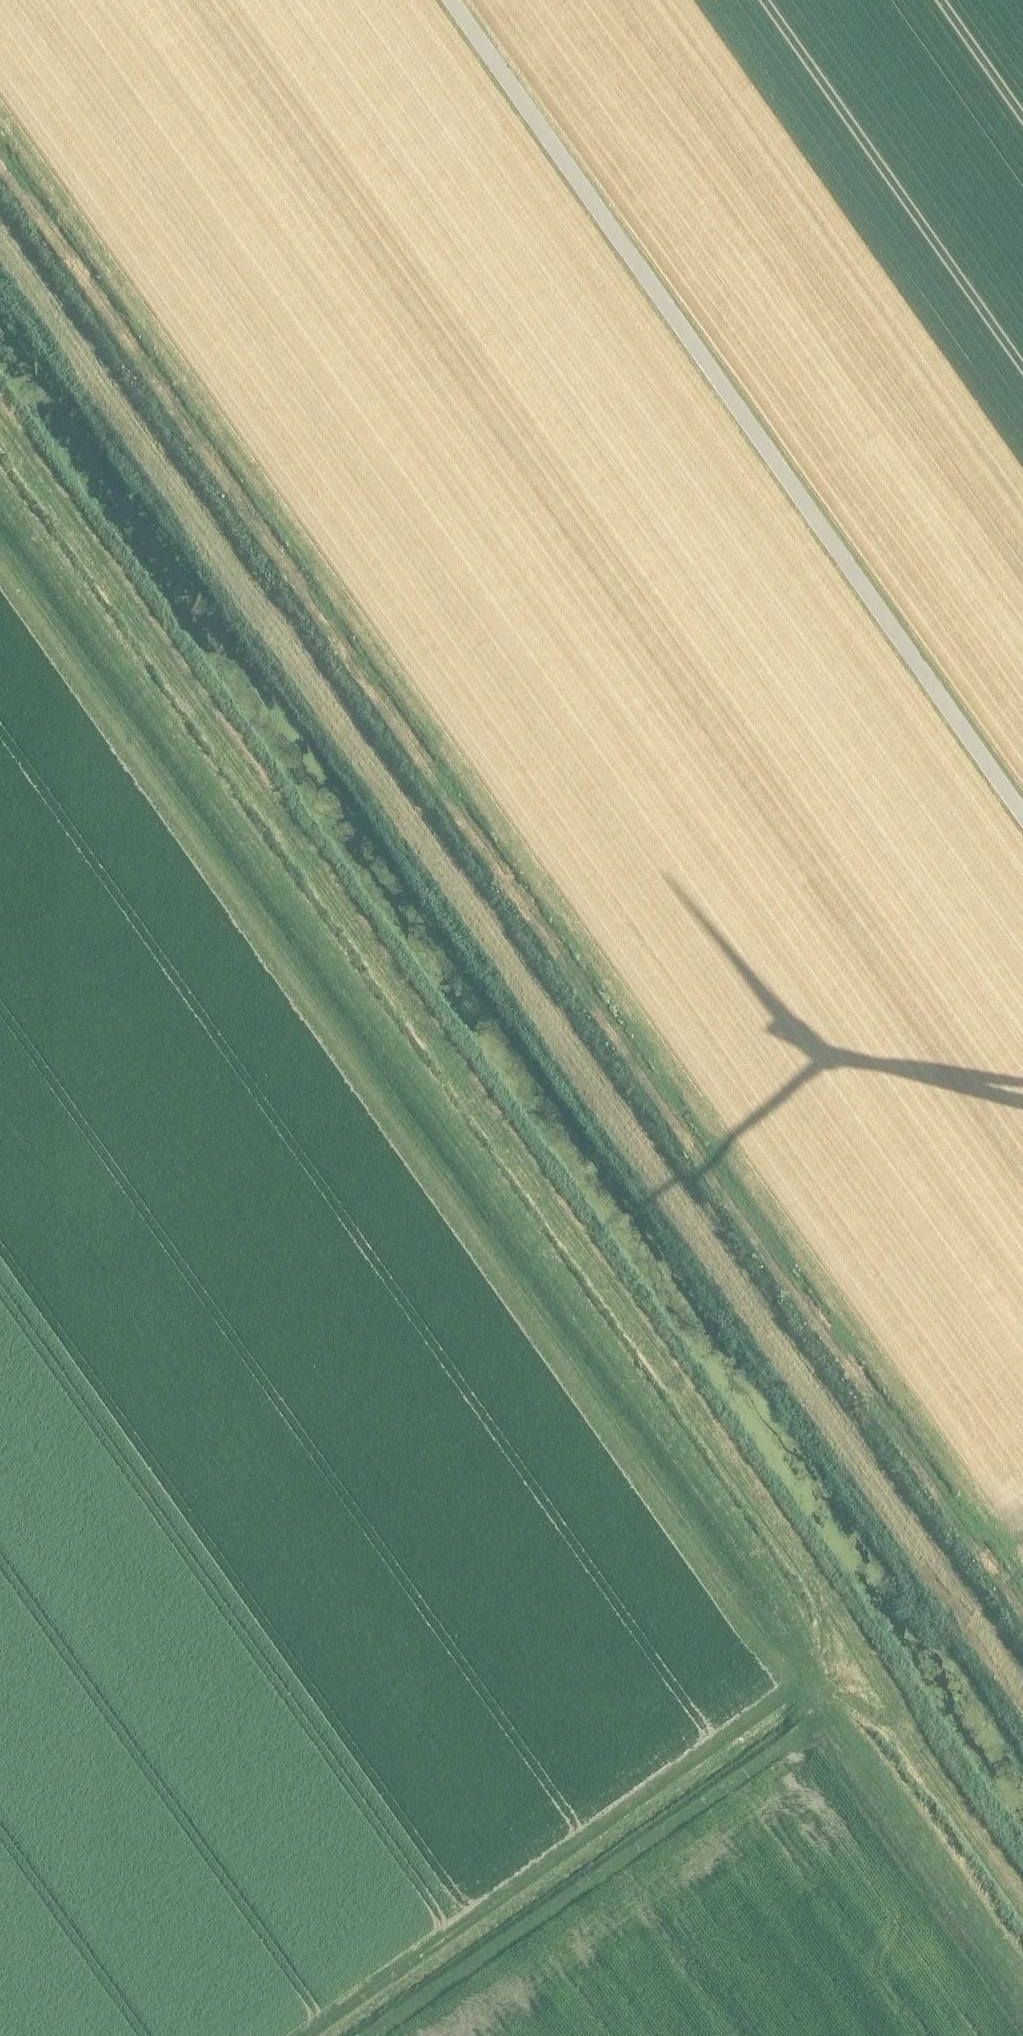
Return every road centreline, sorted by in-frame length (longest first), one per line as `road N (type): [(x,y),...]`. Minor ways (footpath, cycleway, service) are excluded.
road 1 (track): [(0,420),(770,1512),(1022,1893)]

